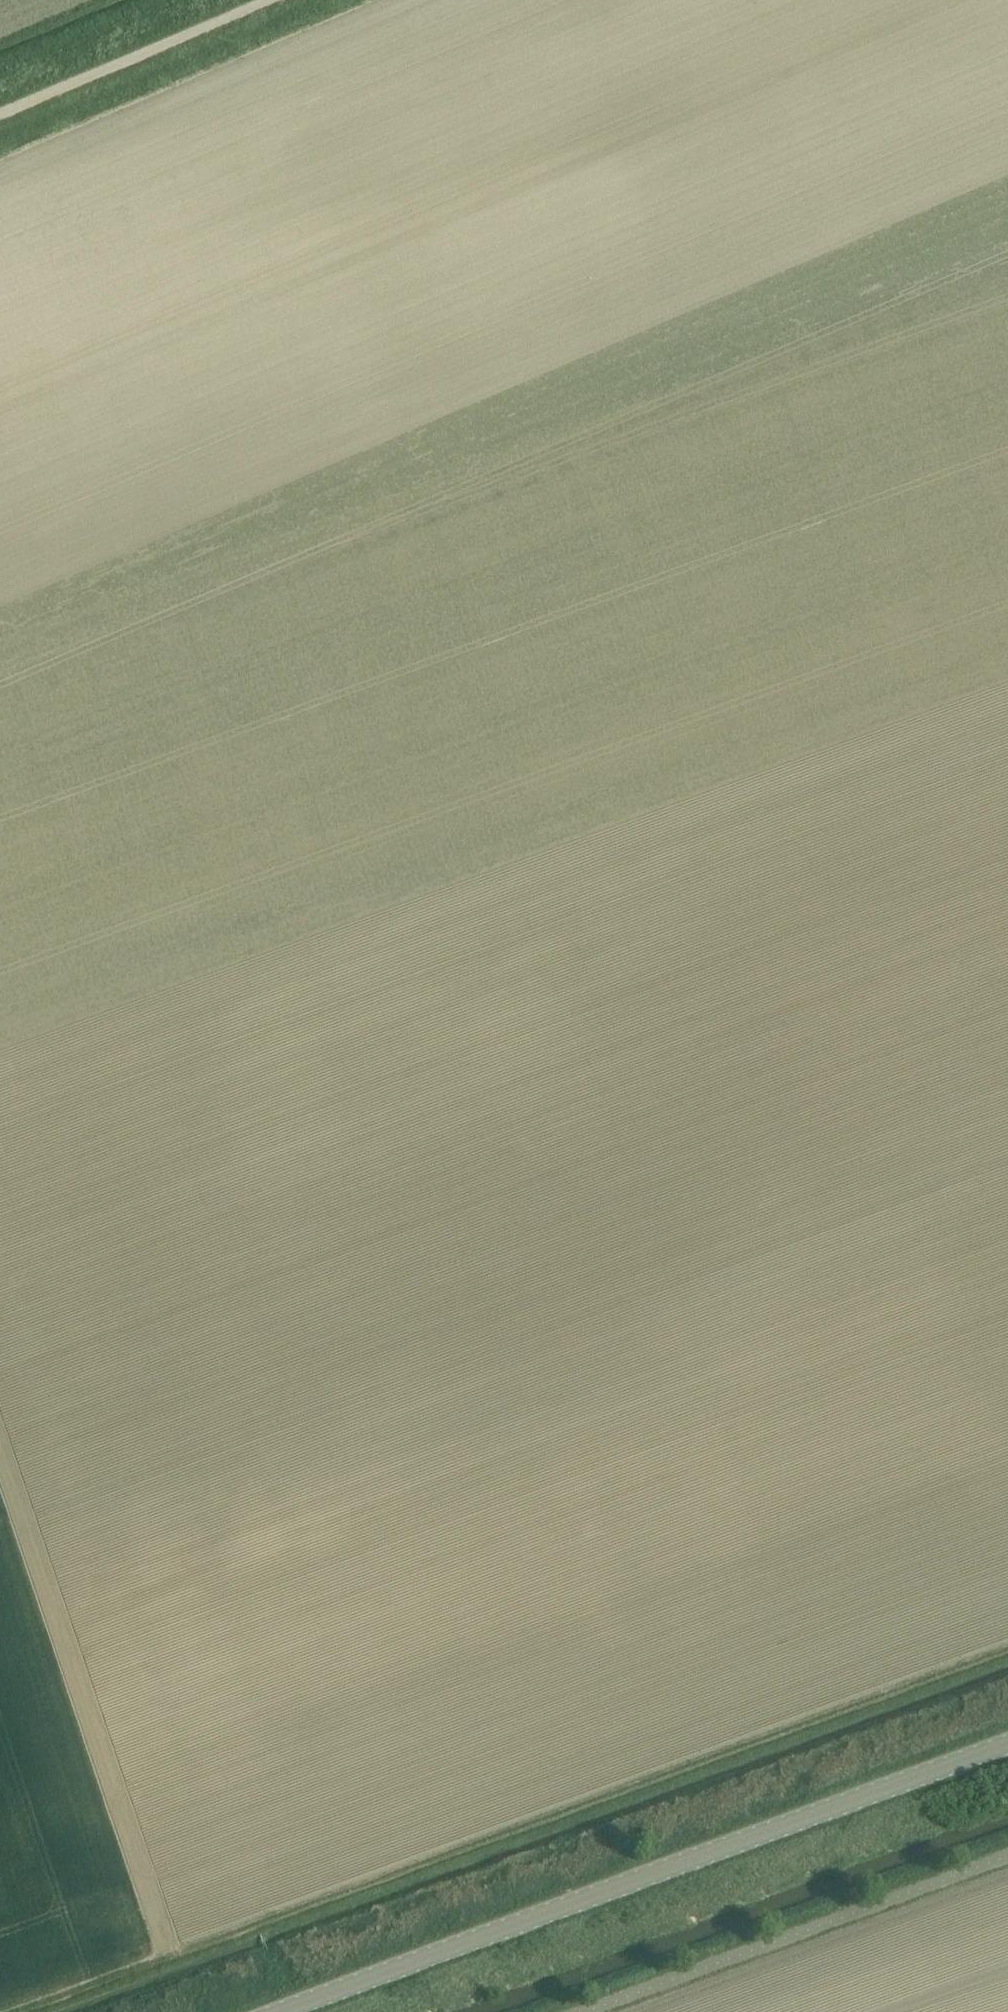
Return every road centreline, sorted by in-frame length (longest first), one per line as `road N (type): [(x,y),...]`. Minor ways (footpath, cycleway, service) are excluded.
road 1 (secondary): [(287,2011),(1007,1746)]
road 2 (track): [(276,0),(0,117)]

